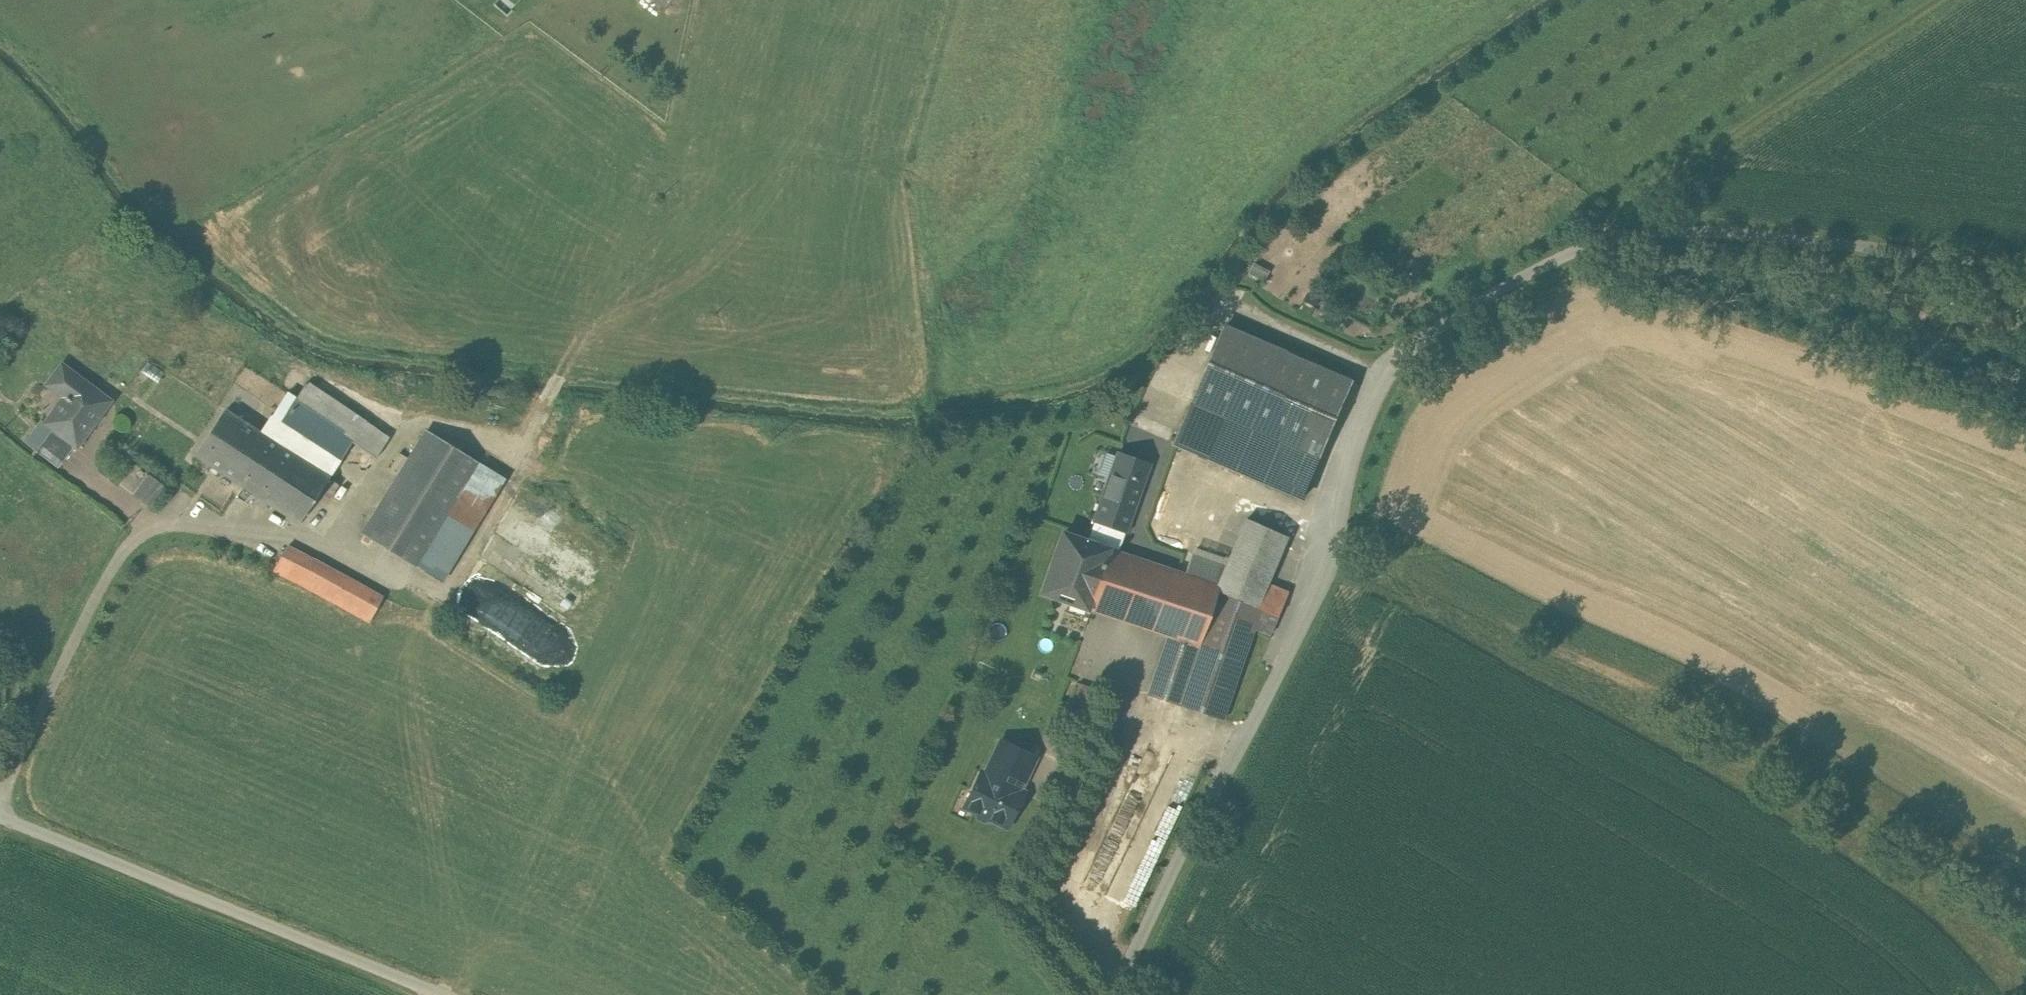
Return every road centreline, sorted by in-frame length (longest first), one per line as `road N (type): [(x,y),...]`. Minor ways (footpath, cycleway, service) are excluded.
road 1 (unclassified): [(2025,265),(1726,232),(1653,232),(1548,263),(1430,332),(1389,370),(1352,431),(1338,556),(1118,994)]
road 2 (unclassified): [(0,818),(446,994)]

